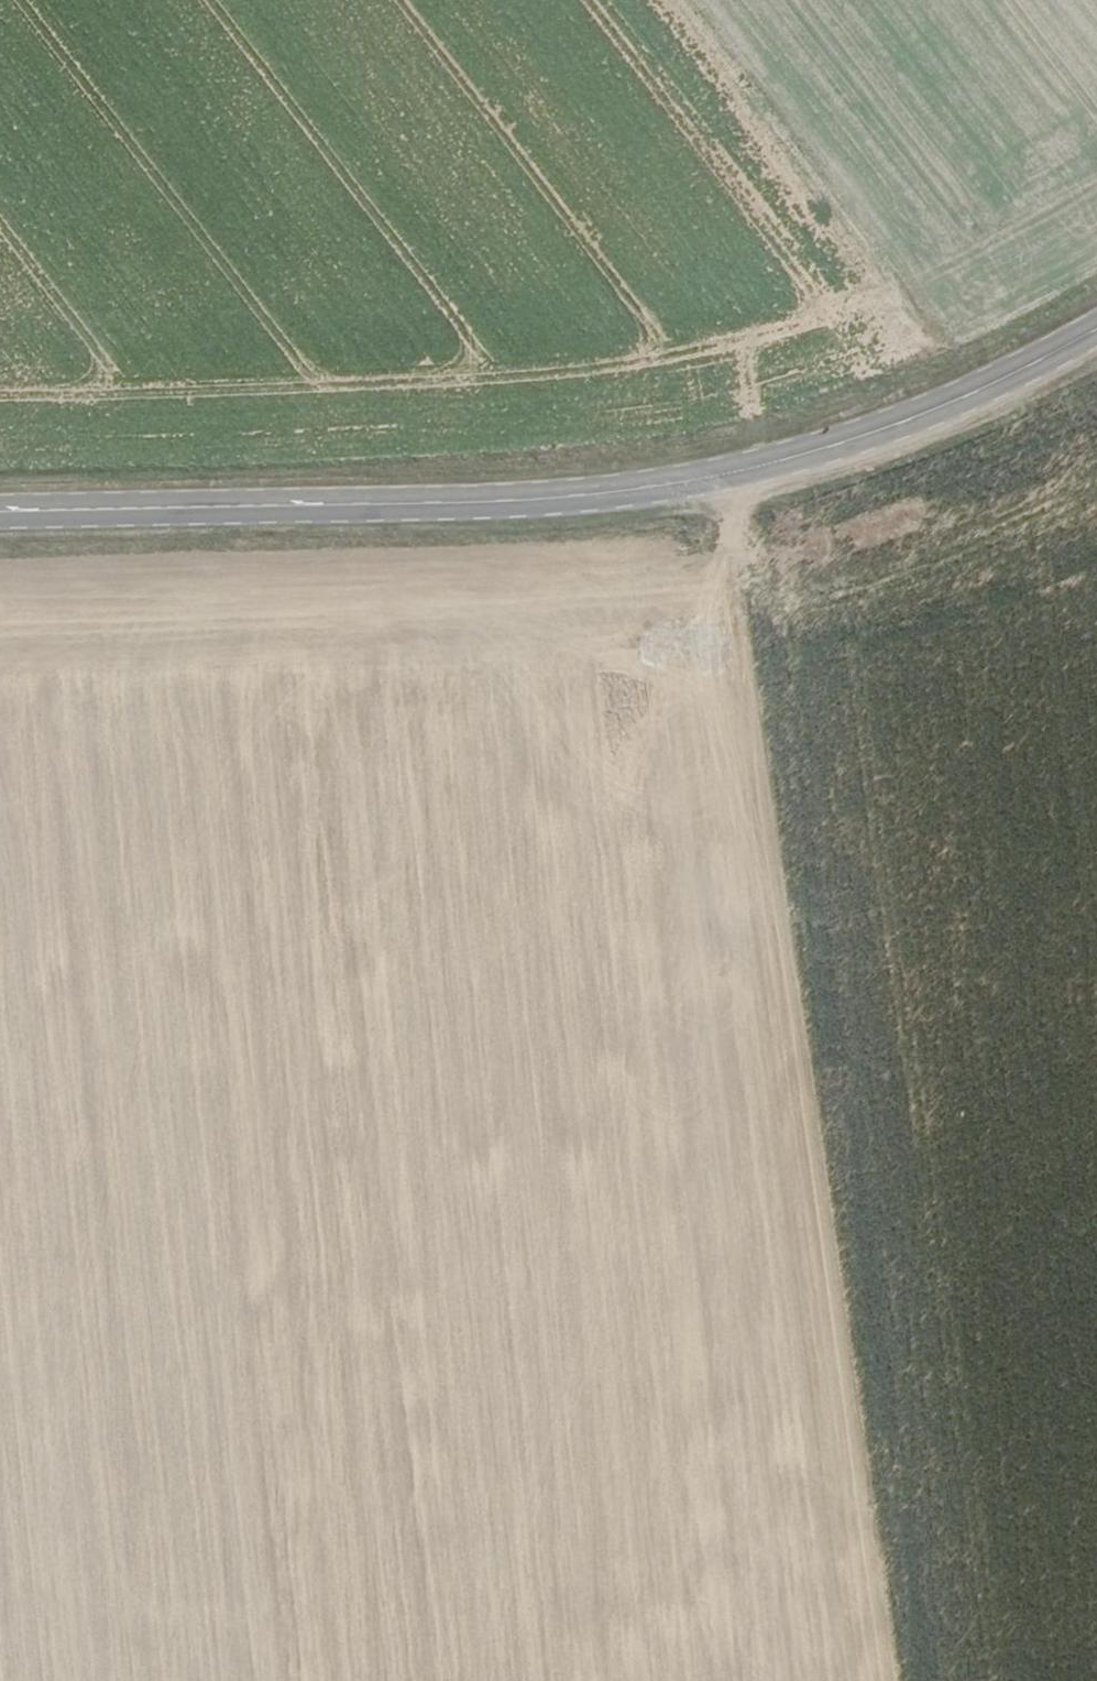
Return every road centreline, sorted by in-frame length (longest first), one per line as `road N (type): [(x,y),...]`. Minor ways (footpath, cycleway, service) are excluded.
road 1 (secondary): [(1096,329),(886,428),(737,473),(651,488),(502,503),(0,512)]

